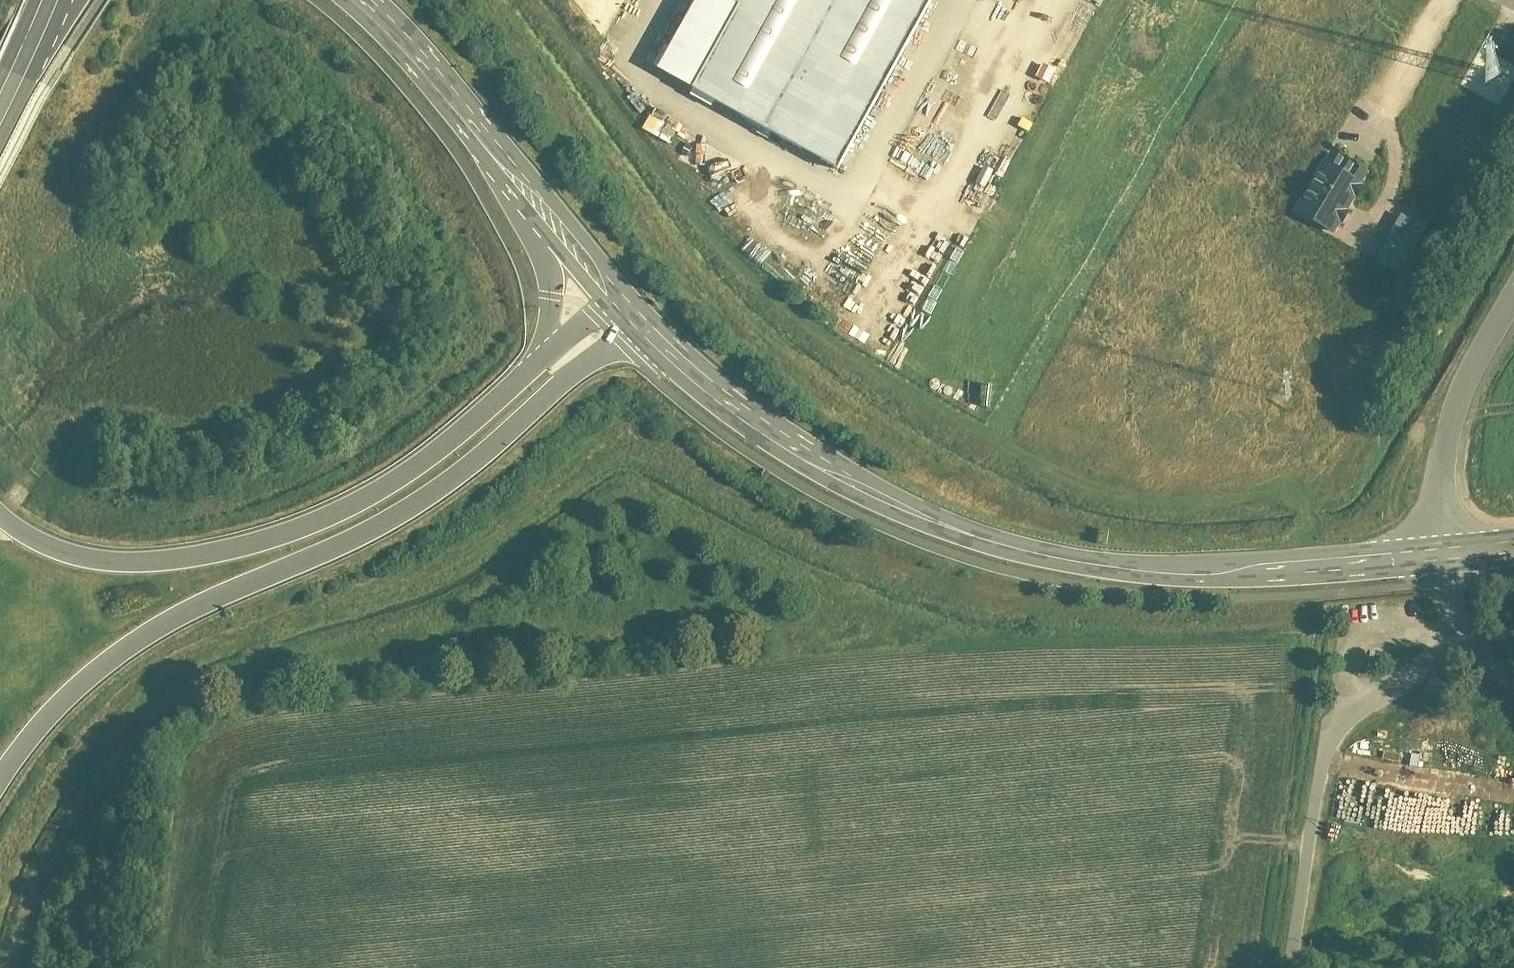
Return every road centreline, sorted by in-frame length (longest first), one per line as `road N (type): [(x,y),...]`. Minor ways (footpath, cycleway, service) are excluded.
road 1 (tertiary): [(1437,569),(1223,577),(1052,566),(933,524),(805,457),(645,329)]
road 2 (motorway): [(0,779),(90,675),(169,622),(408,513),(645,329)]
road 3 (motorway): [(547,364),(447,454),(385,495),(247,550),(105,564),(50,549),(0,515)]
road 4 (track): [(1443,606),(1428,661),(1339,733),(1319,776),(1286,967)]
road 5 (residential): [(1513,298),(1479,359),(1451,437),(1437,569)]
road 6 (tertiary): [(543,212),(458,100),(358,0)]
road 7 (unclassified): [(1437,569),(1443,606),(1472,662),(1513,697)]
road 8 (motorway): [(543,212),(556,305),(547,364)]
road 9 (tertiary): [(0,112),(50,0)]

